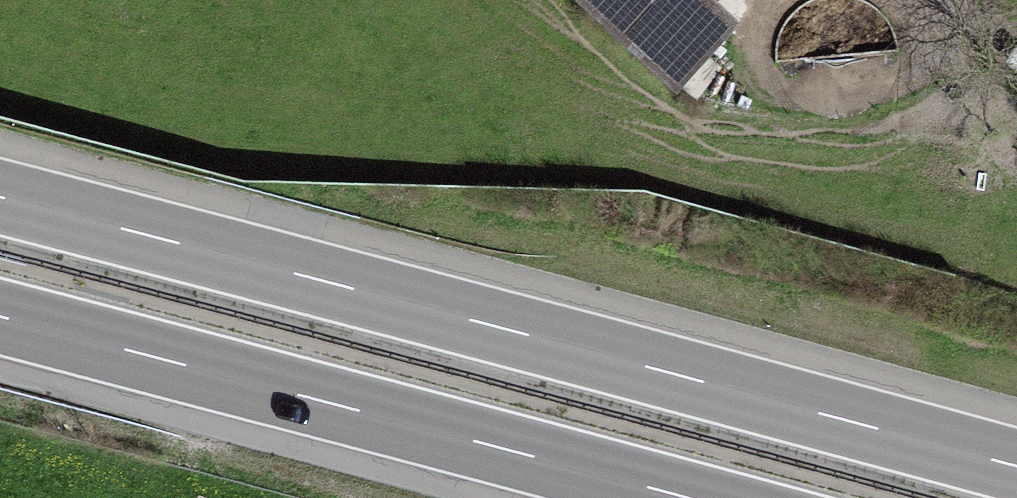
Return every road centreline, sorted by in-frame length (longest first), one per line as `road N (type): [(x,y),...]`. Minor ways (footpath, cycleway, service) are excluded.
road 1 (motorway): [(1016,465),(0,195)]
road 2 (motorway): [(0,319),(681,497)]
road 3 (track): [(1016,43),(980,13),(867,0)]

